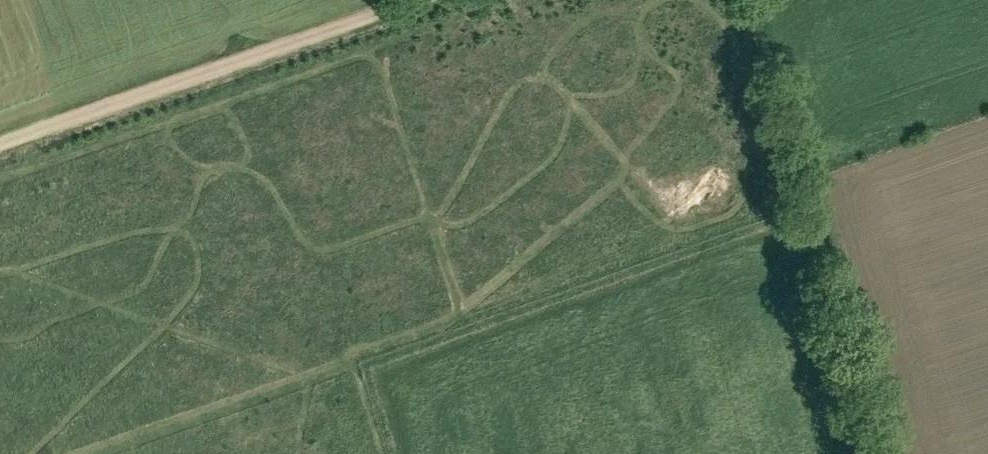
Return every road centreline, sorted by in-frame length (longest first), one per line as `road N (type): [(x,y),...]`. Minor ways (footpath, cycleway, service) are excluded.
road 1 (unclassified): [(0,145),(412,0)]

